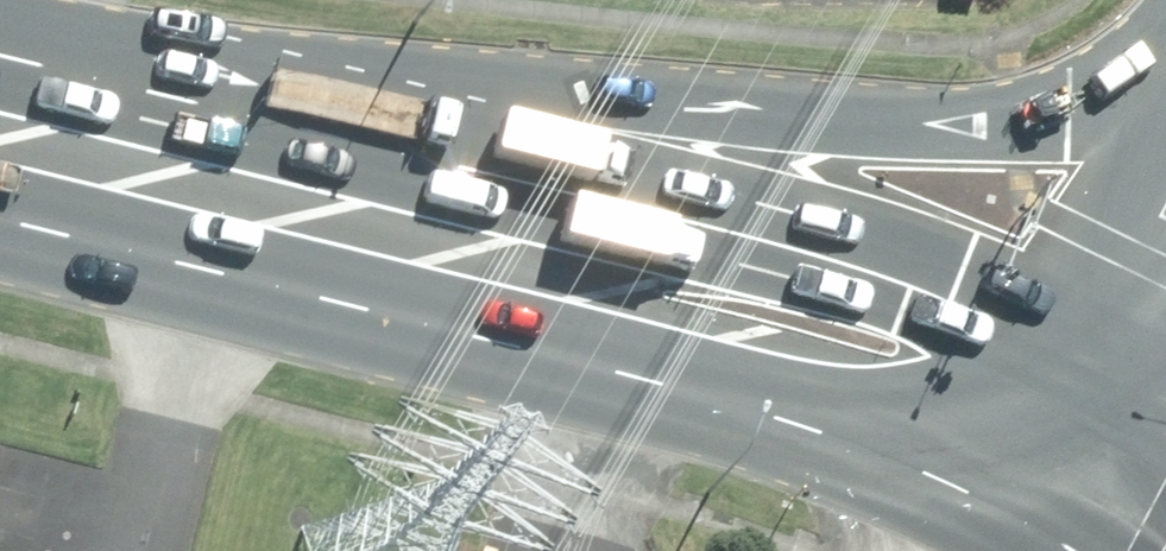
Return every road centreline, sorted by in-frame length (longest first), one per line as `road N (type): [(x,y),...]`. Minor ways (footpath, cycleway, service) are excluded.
road 1 (primary): [(229,146),(1074,108),(1165,67)]
road 2 (primary): [(1092,421),(912,337),(229,146)]
road 3 (primary): [(229,146),(0,93)]
road 4 (secondary): [(1165,273),(1092,421)]

